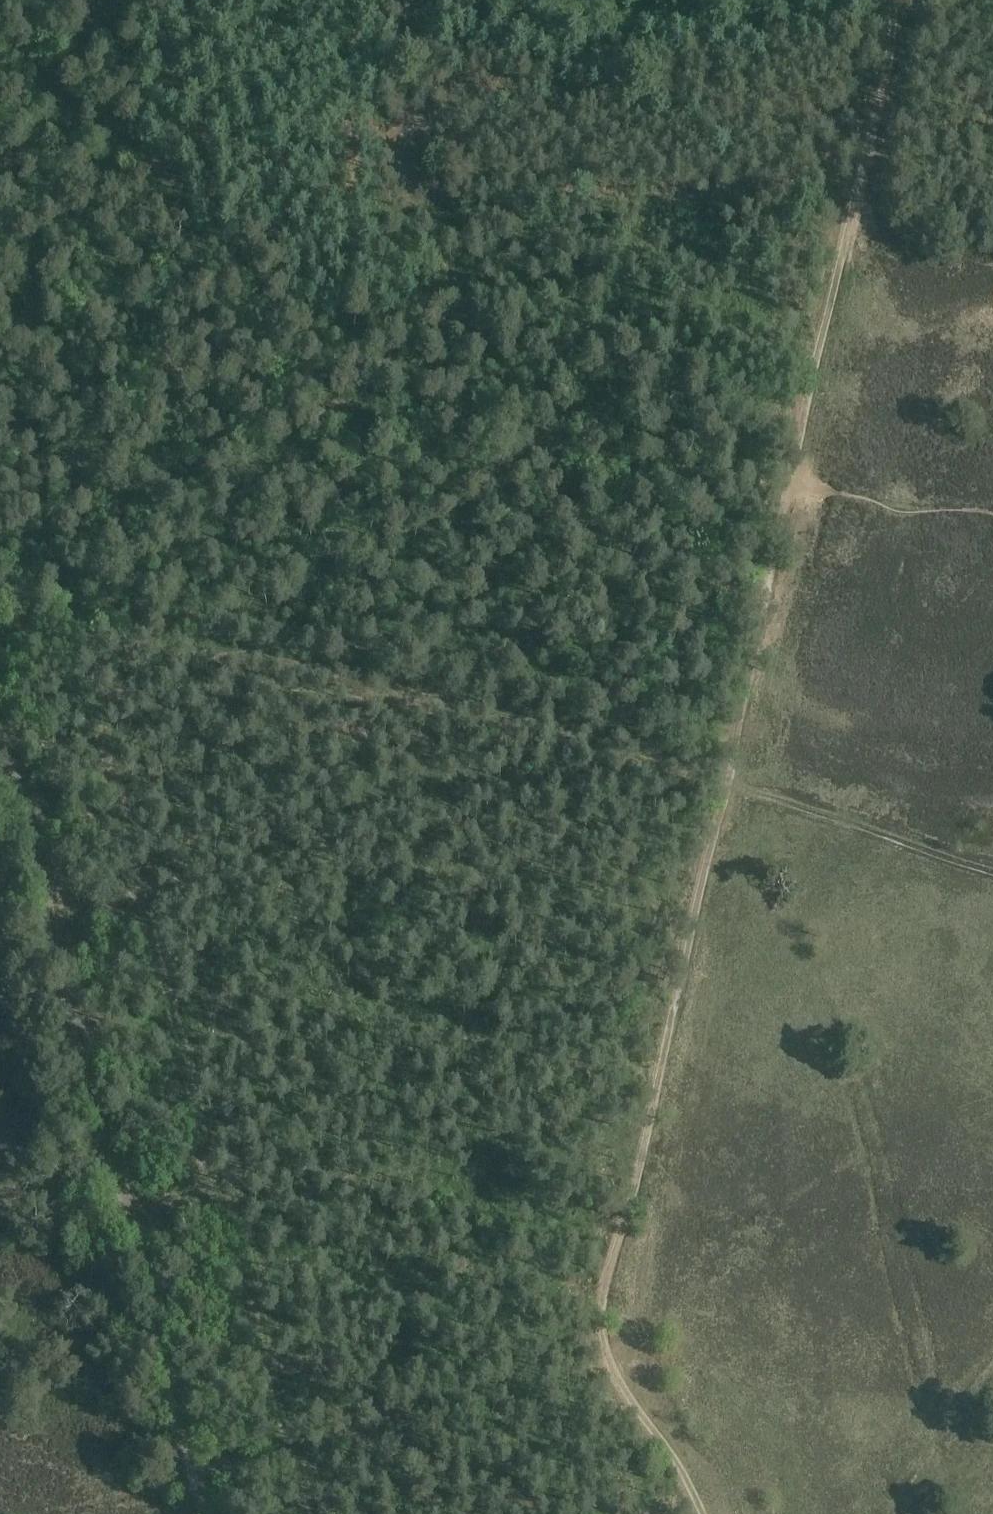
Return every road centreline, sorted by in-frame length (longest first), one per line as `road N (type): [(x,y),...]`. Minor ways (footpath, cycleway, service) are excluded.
road 1 (track): [(683,1513),(662,1461),(586,1360),(735,736),(886,0)]
road 2 (track): [(212,1513),(0,724)]

